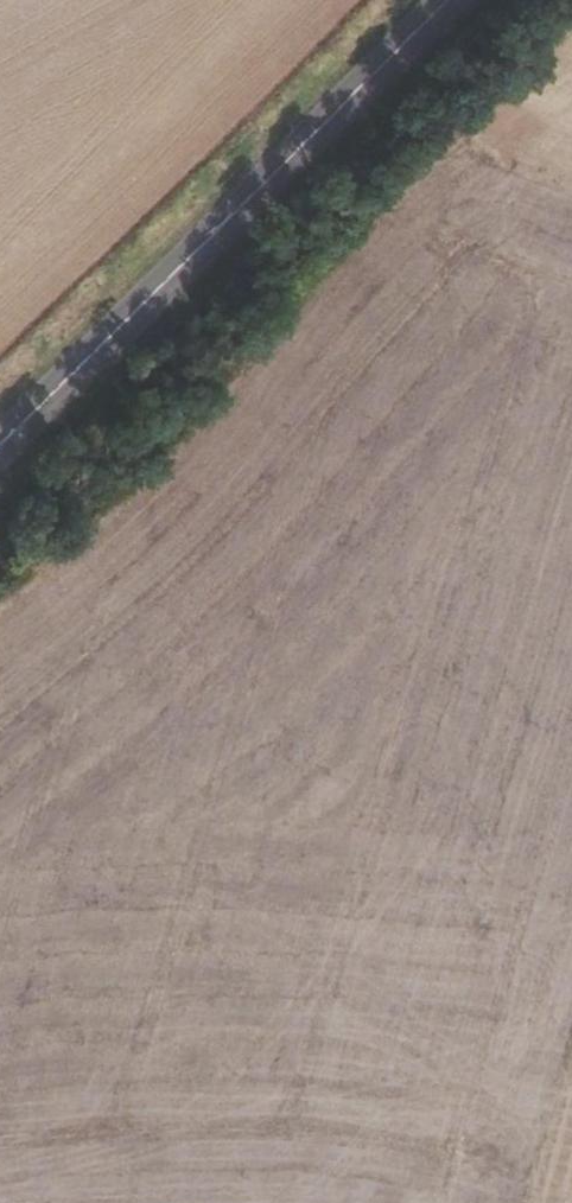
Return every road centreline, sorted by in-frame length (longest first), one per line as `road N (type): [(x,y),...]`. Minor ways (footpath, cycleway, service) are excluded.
road 1 (tertiary): [(448,0),(0,444)]

